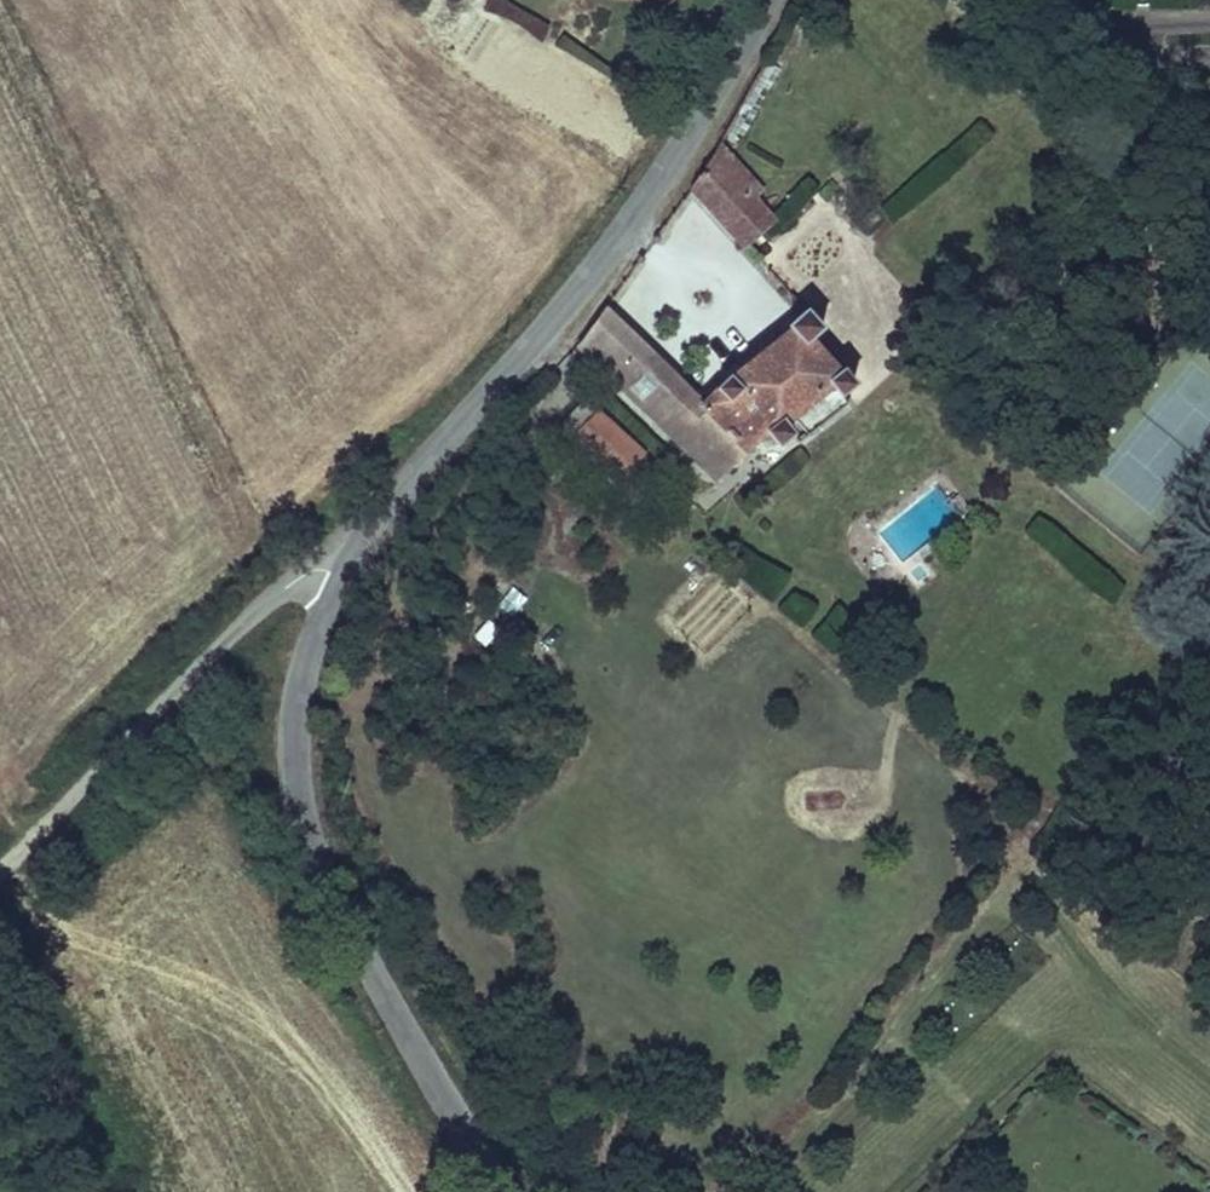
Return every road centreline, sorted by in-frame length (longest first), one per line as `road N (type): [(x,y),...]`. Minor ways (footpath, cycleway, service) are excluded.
road 1 (tertiary): [(340,578),(373,522),(548,324),(643,200),(769,0)]
road 2 (tertiary): [(502,1191),(393,1010),(323,876),(298,801),(291,716),(298,679),(340,578)]
road 3 (unclassified): [(340,578),(307,581),(252,613),(0,871)]

